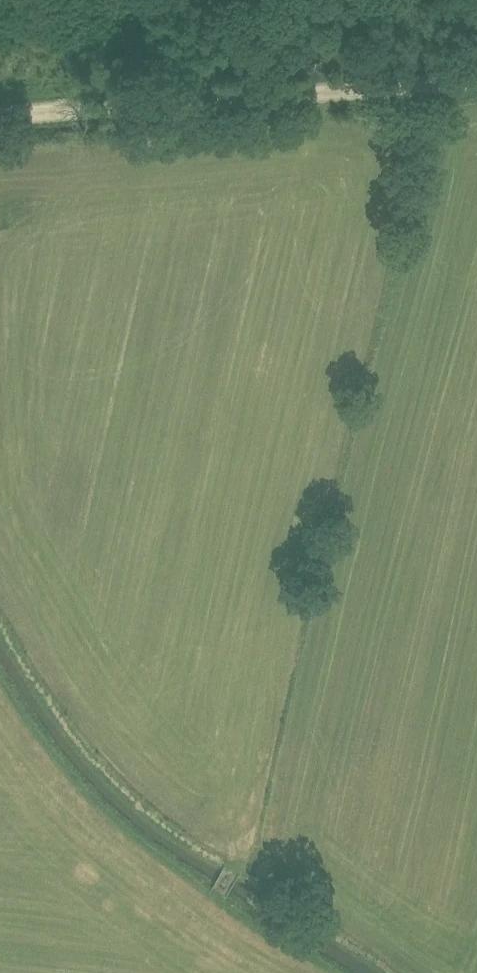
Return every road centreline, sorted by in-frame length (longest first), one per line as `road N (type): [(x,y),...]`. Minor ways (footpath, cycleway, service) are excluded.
road 1 (track): [(476,81),(0,117)]

